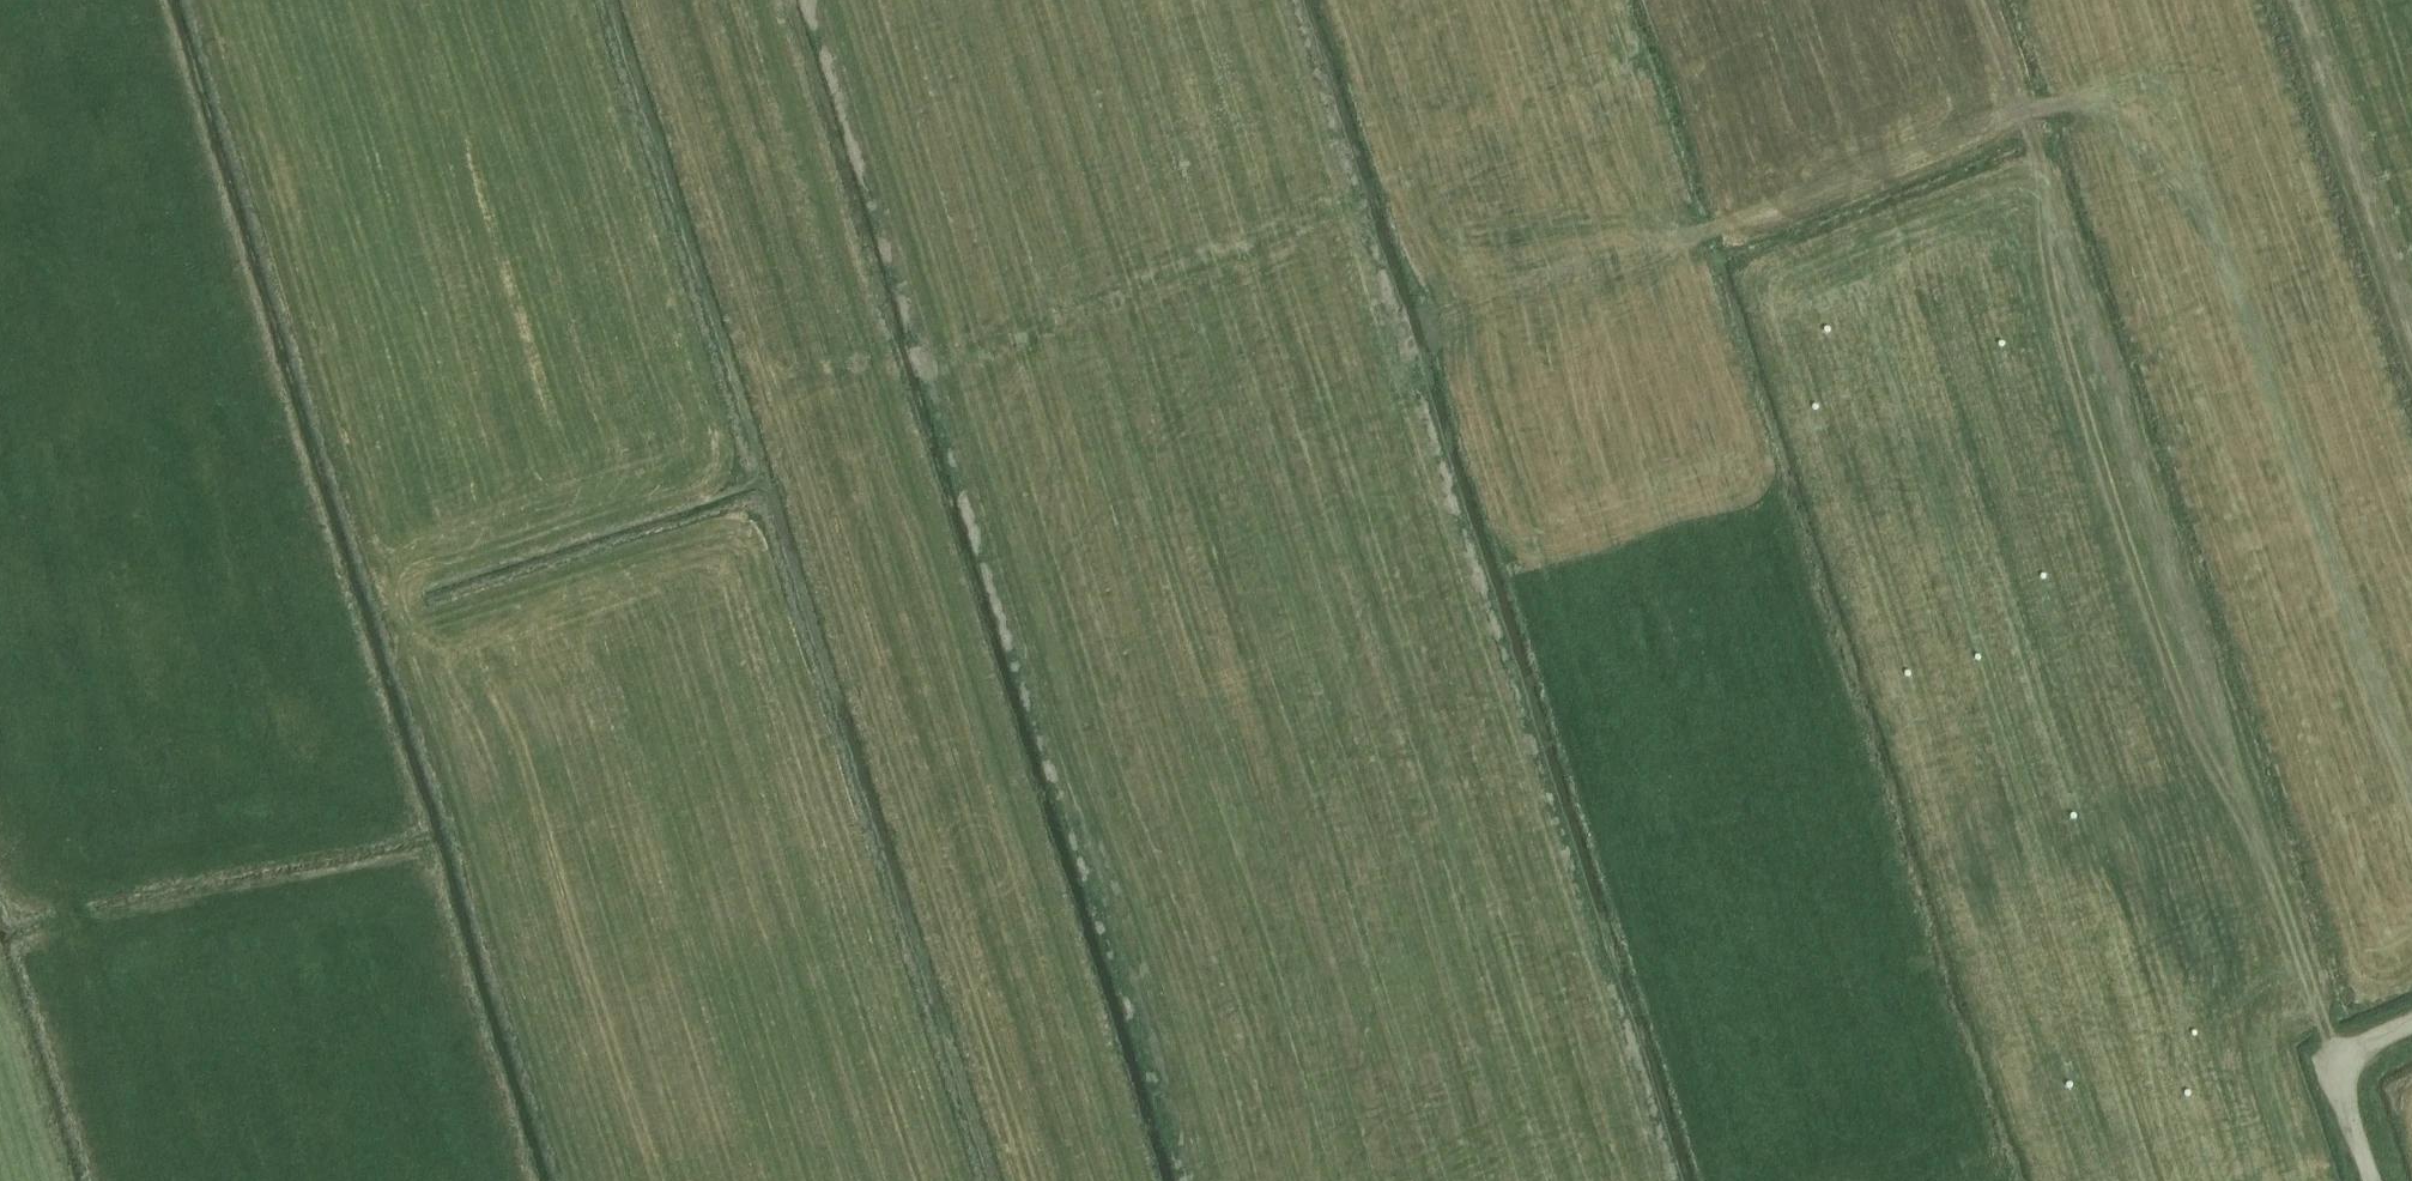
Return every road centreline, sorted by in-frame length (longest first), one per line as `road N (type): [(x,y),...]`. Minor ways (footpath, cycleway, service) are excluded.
road 1 (unclassified): [(2368,1180),(2343,1109),(2340,1064),(2411,1023)]

